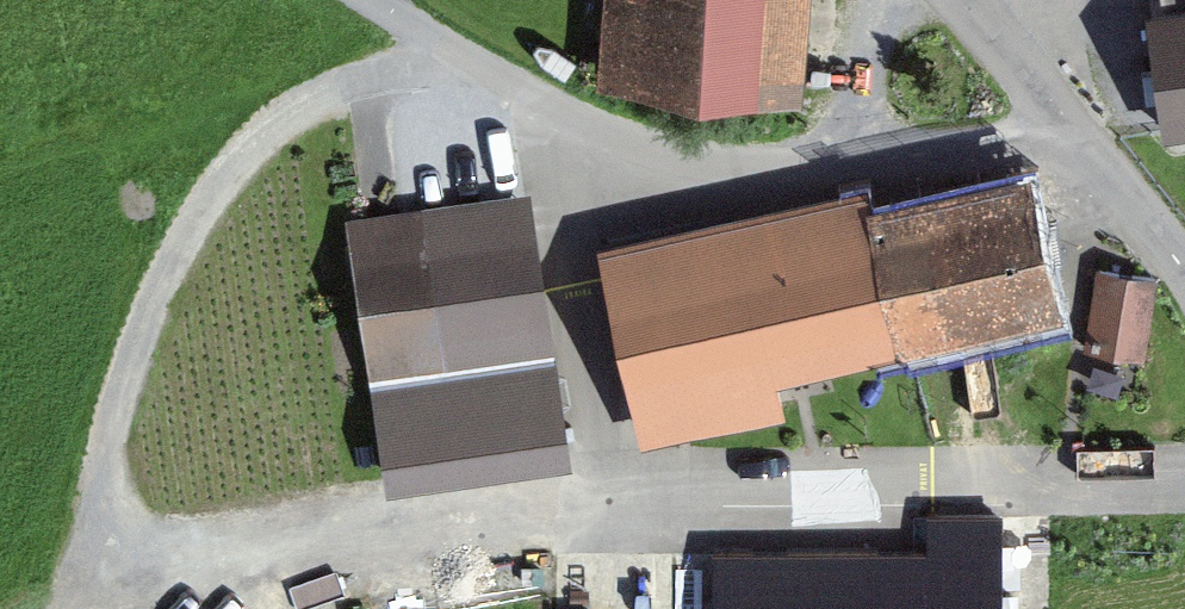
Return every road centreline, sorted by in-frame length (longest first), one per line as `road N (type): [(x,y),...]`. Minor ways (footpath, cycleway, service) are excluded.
road 1 (track): [(1184,476),(608,487),(562,227),(596,135)]
road 2 (track): [(63,608),(114,410),(161,273),(202,191),(274,117),(361,72),(458,54)]
road 3 (track): [(608,487),(75,575)]
road 4 (unclassified): [(1184,273),(961,0)]

